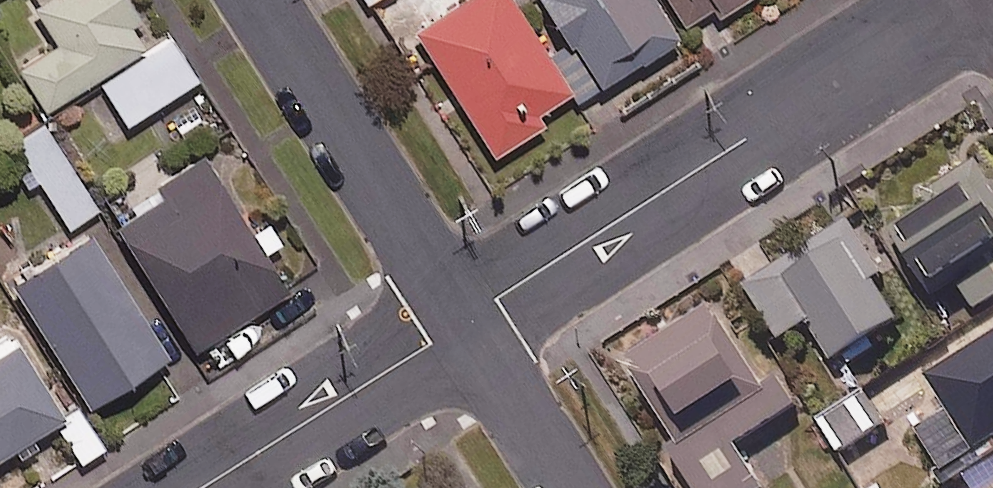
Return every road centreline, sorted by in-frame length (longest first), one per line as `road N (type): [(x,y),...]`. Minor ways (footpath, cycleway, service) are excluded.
road 1 (residential): [(464,320),(967,0)]
road 2 (residential): [(464,320),(261,0)]
road 3 (residential): [(200,487),(464,320)]
road 4 (residential): [(571,487),(464,320)]

